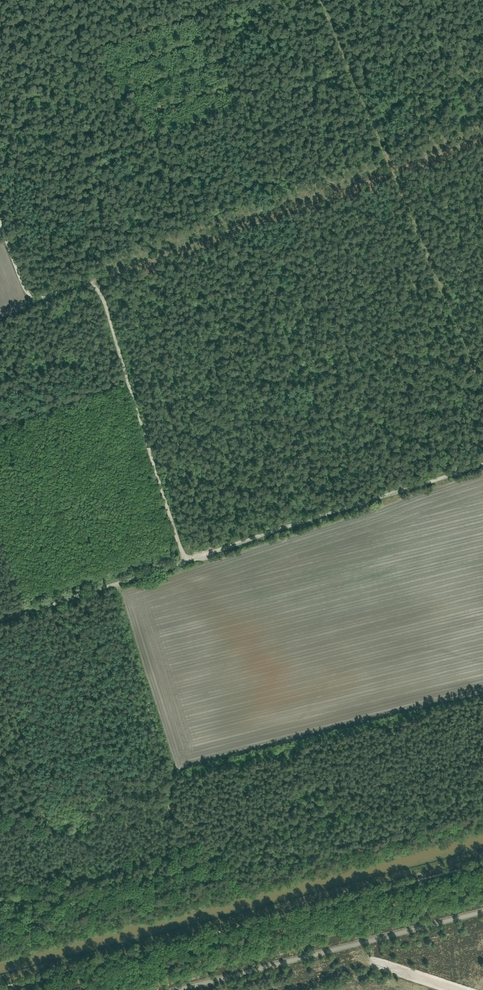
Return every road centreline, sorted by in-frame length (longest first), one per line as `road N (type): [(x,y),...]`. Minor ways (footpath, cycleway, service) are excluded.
road 1 (track): [(0,620),(482,462)]
road 2 (unclassified): [(0,221),(32,295),(86,285),(100,295),(184,560)]
road 3 (track): [(482,137),(82,286)]
road 4 (track): [(482,384),(321,0)]
road 5 (track): [(482,911),(161,989)]

